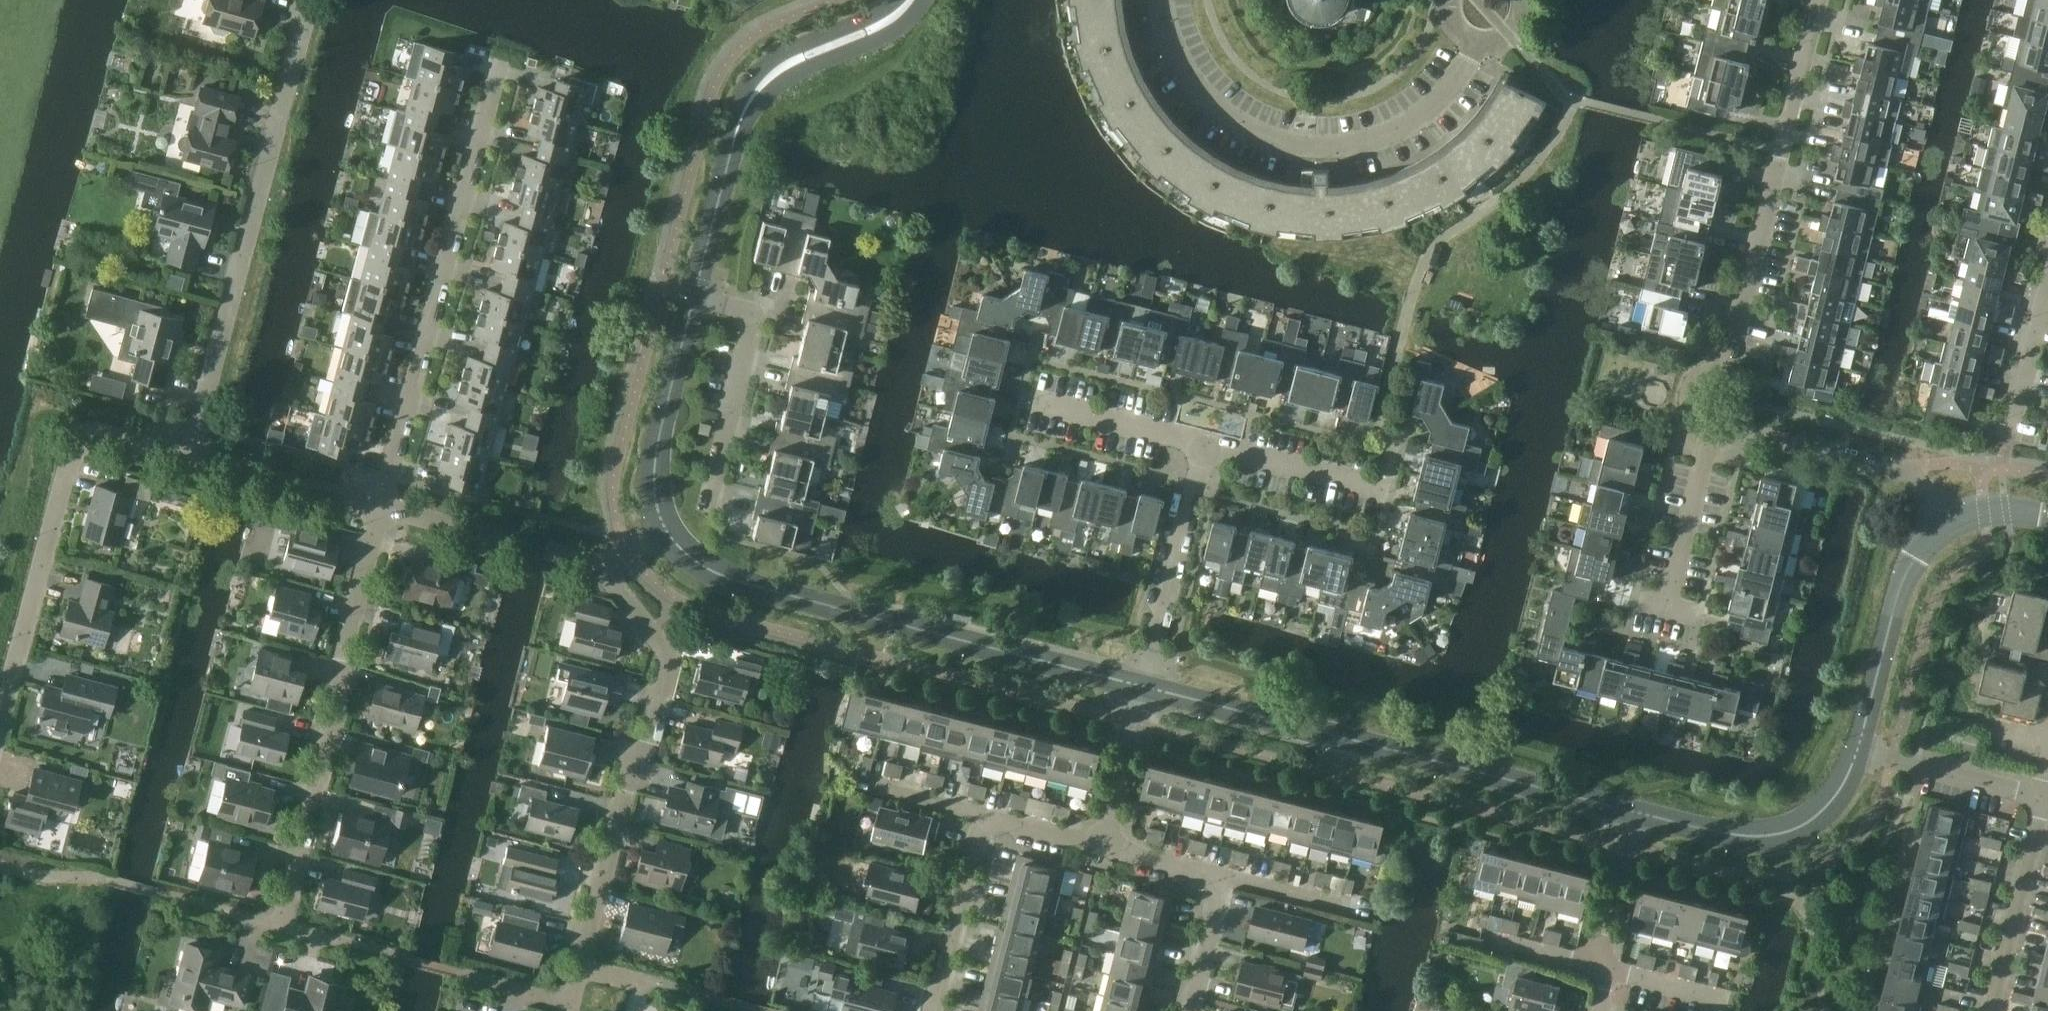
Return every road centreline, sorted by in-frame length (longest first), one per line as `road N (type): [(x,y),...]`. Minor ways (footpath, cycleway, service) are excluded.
road 1 (tertiary): [(1638,812),(1141,687)]
road 2 (tertiary): [(1141,687),(732,580),(691,559),(665,533)]
road 3 (residential): [(188,456),(307,0)]
road 4 (residential): [(384,507),(501,65)]
road 5 (residential): [(1478,42),(1433,109),(1398,132),(1362,145),(1284,146),(1214,107),(1174,49),(1163,0)]
road 6 (residential): [(578,963),(627,775),(647,745),(670,655),(604,566)]
road 7 (residential): [(281,925),(384,507)]
road 8 (residential): [(0,723),(71,456),(100,434),(188,456)]
road 9 (tertiary): [(696,296),(737,128),(757,89),(783,65),(885,22),(912,0)]
road 10 (residential): [(1989,1010),(2042,794),(1893,758)]
road 11 (residential): [(1727,364),(1819,0)]
road 12 (tertiary): [(1859,749),(1820,814),(1790,831),(1755,837),(1638,812)]
road 13 (residential): [(707,501),(755,312),(696,296)]
road 14 (residential): [(1141,687),(1204,442)]
road 15 (tertiary): [(1949,518),(1904,574),(1859,749)]
road 16 (tertiary): [(665,533),(654,467),(696,296)]
road 17 (residential): [(604,566),(384,507)]
road 18 (residential): [(384,507),(188,456)]
road 19 (residential): [(936,1010),(987,816)]
road 20 (residential): [(1382,487),(1204,442)]
road 21 (residential): [(1204,442),(1029,397)]
road 22 (residential): [(1908,472),(1737,430)]
road 23 (residential): [(1668,606),(1709,436)]
road 24 (residential): [(1102,845),(1141,687)]
road 25 (residential): [(2009,437),(2047,282)]
road 26 (residential): [(1222,875),(1188,1010)]
road 27 (residential): [(1222,875),(1102,845)]
road 28 (residential): [(1598,968),(1628,848)]
road 29 (residential): [(987,816),(868,785)]
road 30 (residential): [(1340,905),(1222,875)]

